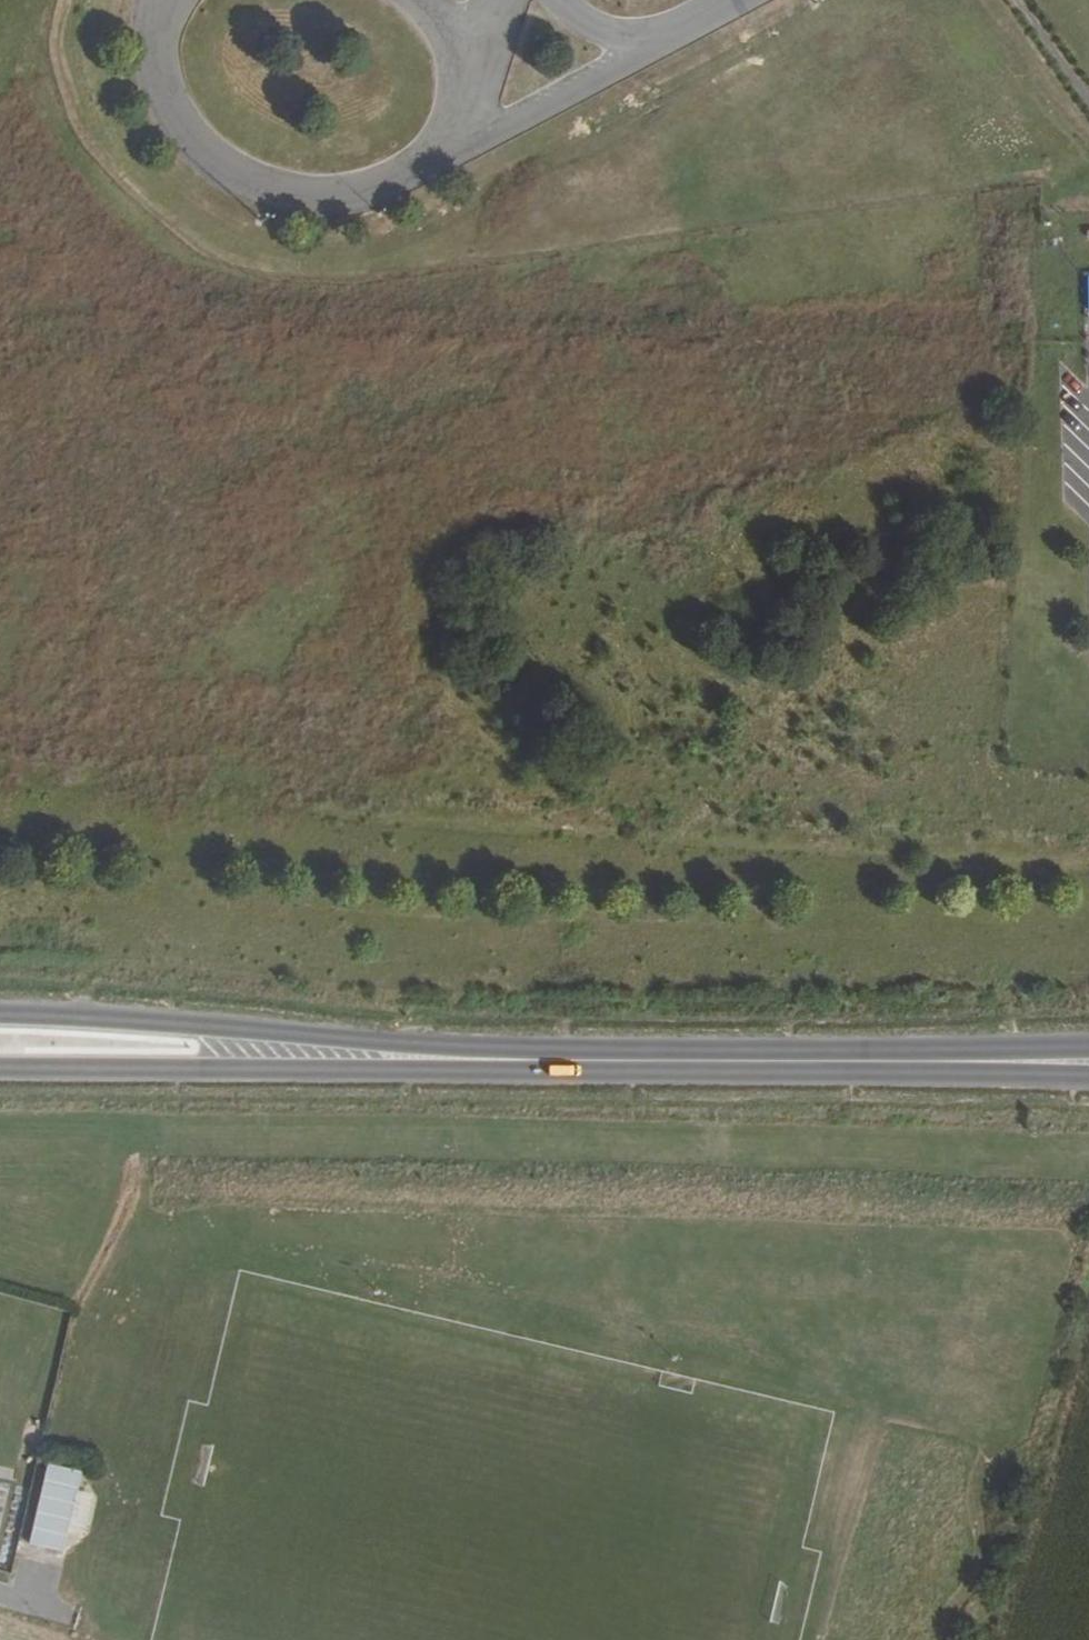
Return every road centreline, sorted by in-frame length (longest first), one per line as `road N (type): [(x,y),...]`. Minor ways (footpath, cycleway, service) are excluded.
road 1 (primary): [(451,1059),(1088,1062)]
road 2 (primary): [(451,1059),(196,1025),(0,1014)]
road 3 (primary): [(0,1068),(451,1059)]

